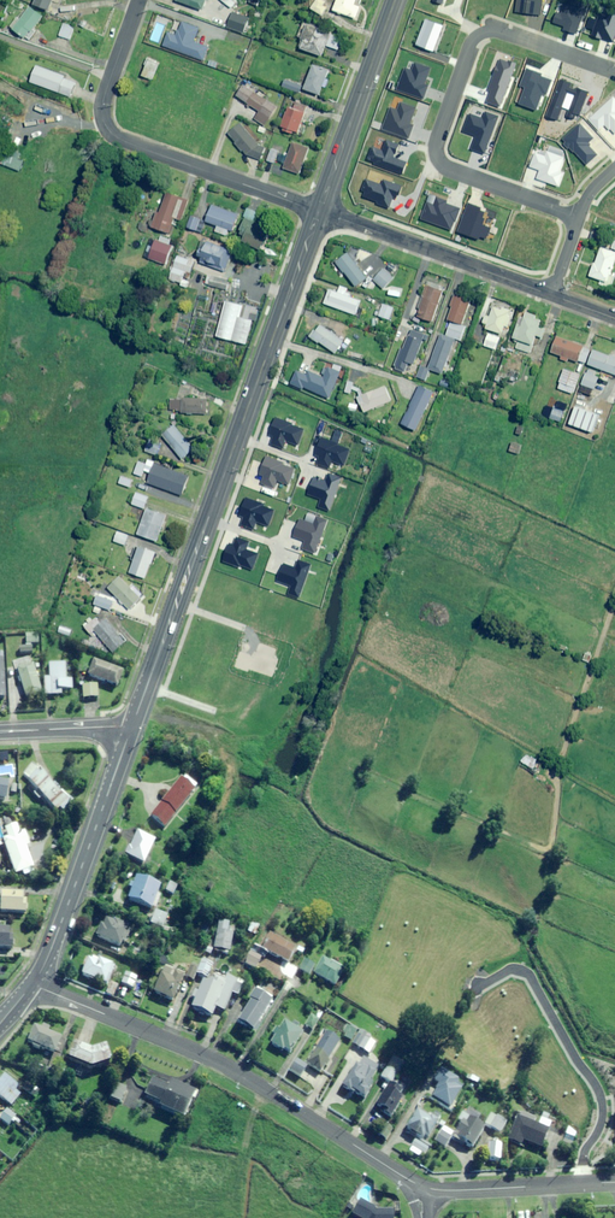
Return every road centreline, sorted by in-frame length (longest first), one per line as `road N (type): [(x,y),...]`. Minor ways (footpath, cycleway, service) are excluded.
road 1 (primary): [(319,212),(131,731)]
road 2 (tertiary): [(421,1186),(201,1053),(33,984)]
road 3 (residential): [(614,75),(496,32),(478,37),(437,145),(448,169),(580,217)]
road 4 (residential): [(319,212),(122,142),(107,127),(104,95),(138,0)]
road 5 (primary): [(131,731),(33,984)]
road 6 (tertiary): [(551,296),(319,212)]
road 7 (primary): [(396,0),(319,212)]
road 8 (tertiary): [(614,1184),(421,1186)]
road 9 (secondary): [(131,731),(0,733)]

